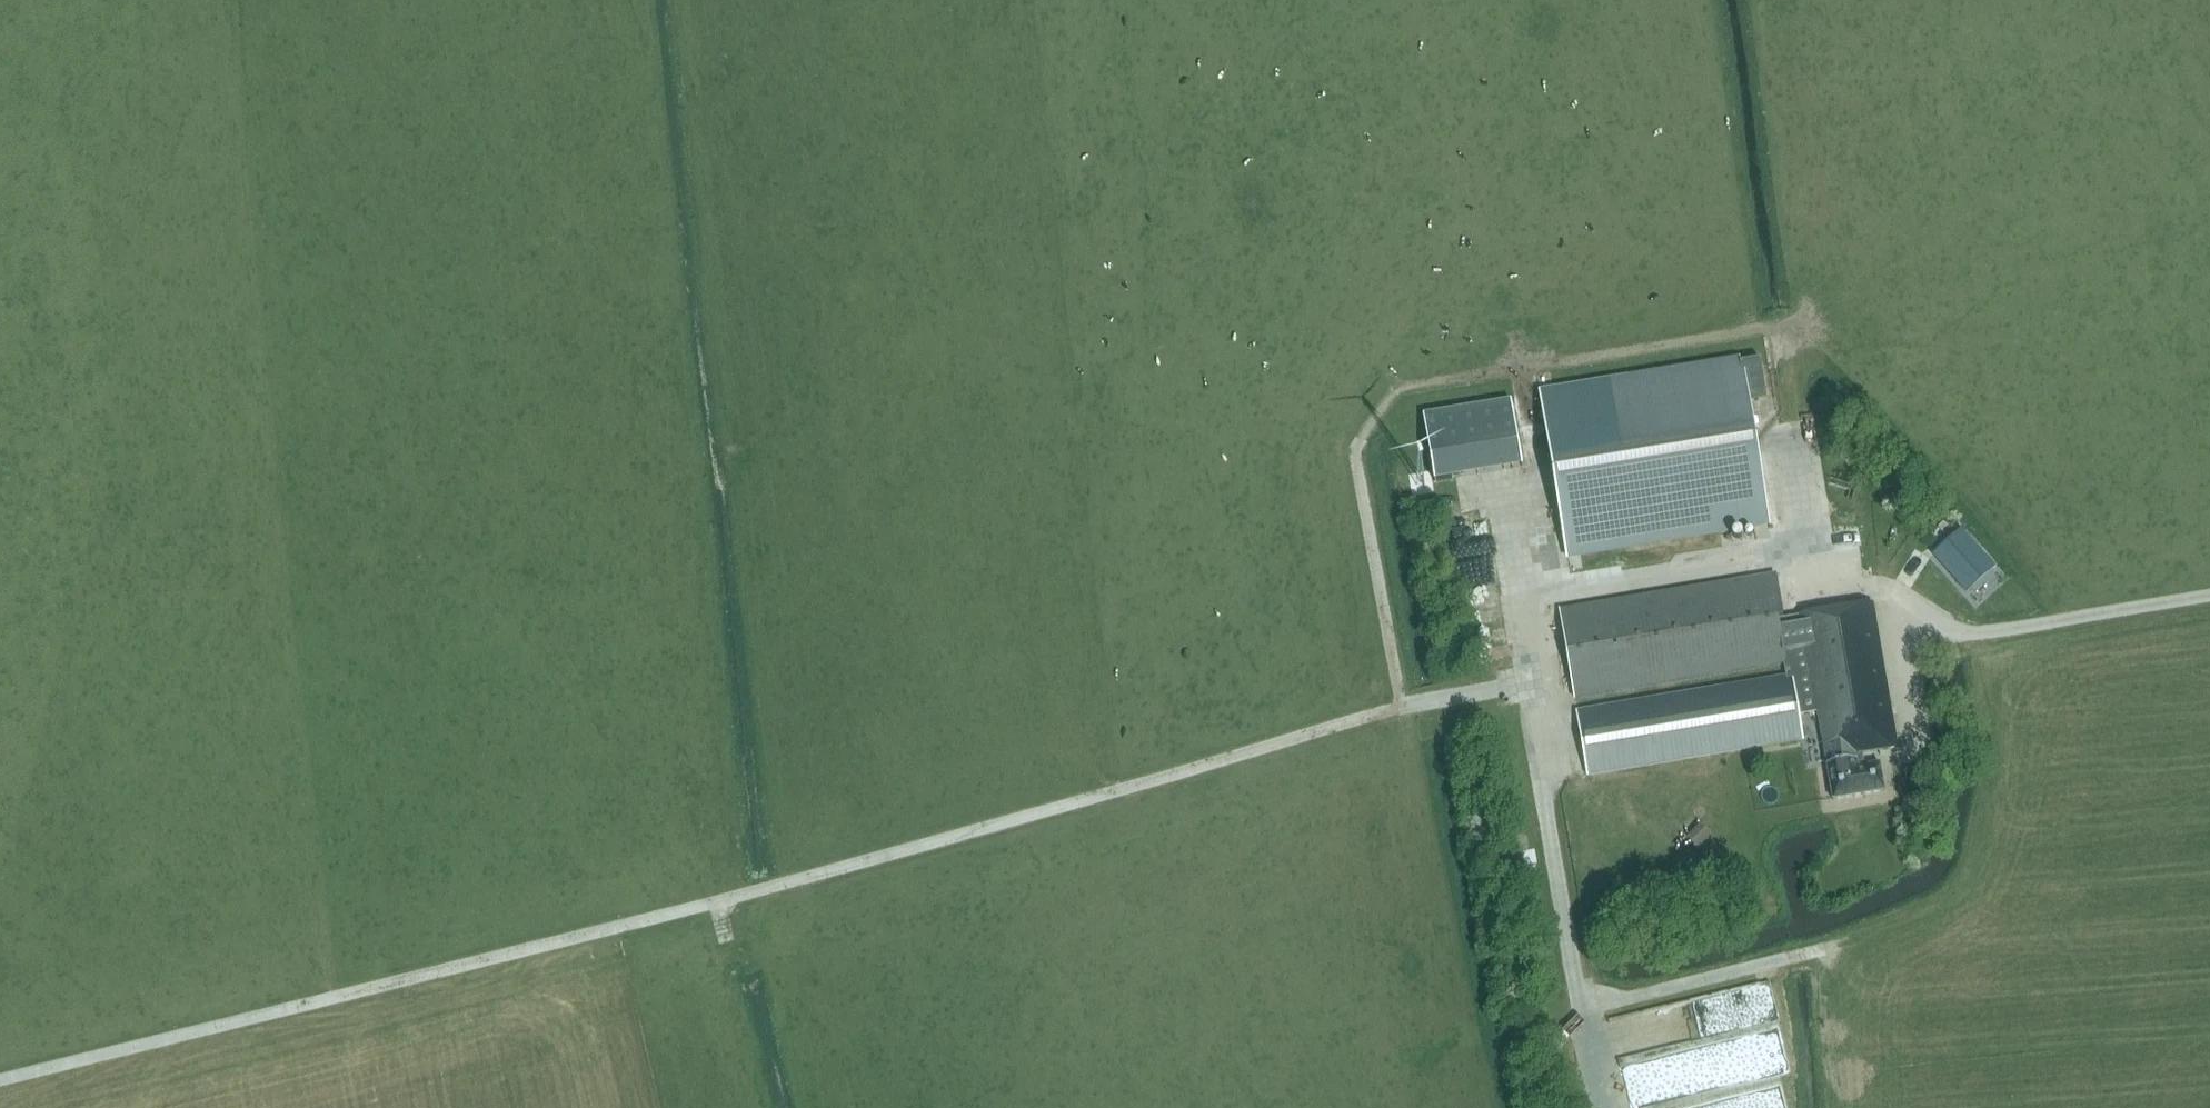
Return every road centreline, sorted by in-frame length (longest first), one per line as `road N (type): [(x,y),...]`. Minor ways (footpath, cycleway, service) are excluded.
road 1 (unclassified): [(2209,595),(1979,633)]

